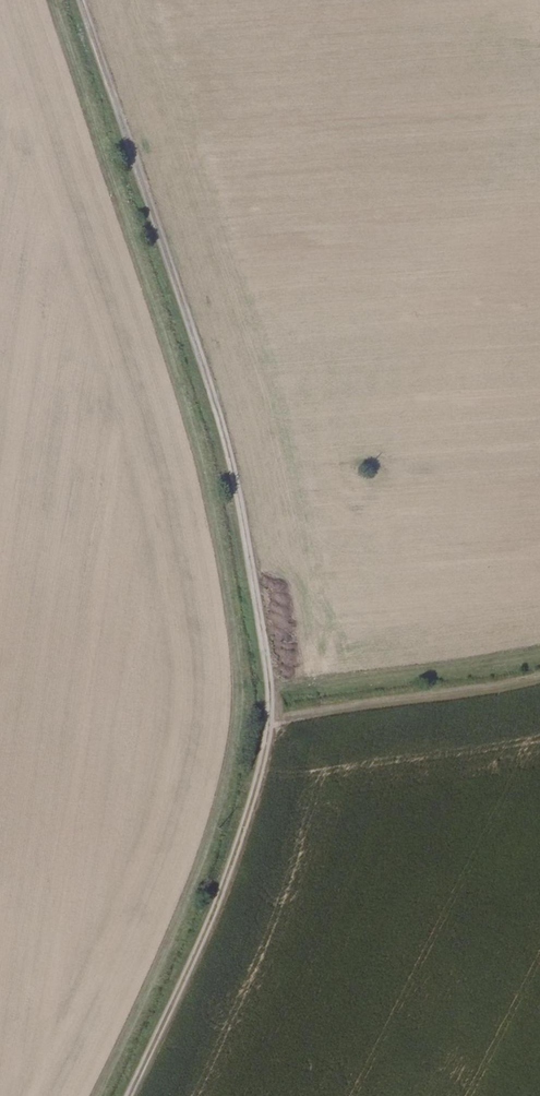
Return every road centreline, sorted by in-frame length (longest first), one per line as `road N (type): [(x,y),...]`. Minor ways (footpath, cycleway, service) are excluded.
road 1 (track): [(85,0),(238,480),(270,712),(251,804),(212,919),(130,1095)]

